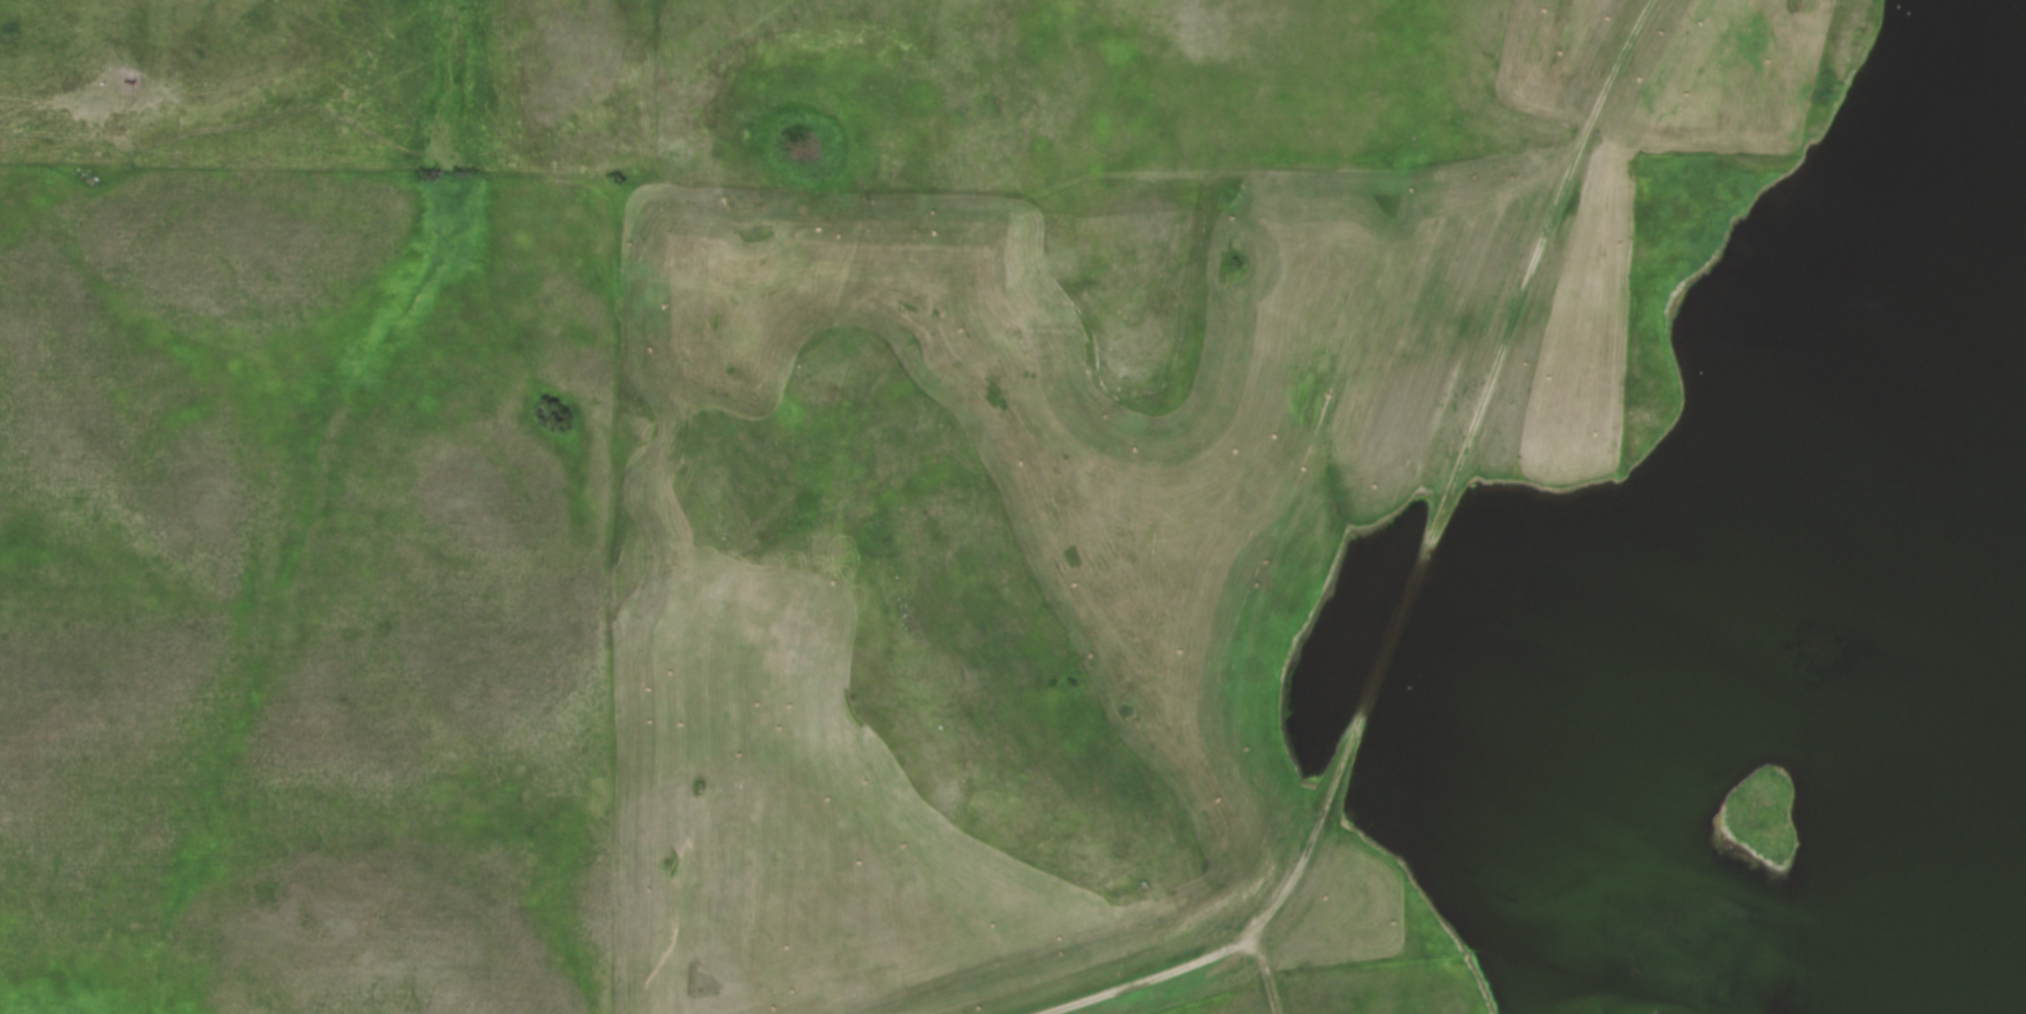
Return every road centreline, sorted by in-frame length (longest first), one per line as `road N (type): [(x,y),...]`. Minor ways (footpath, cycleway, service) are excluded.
road 1 (track): [(1574,161),(1507,131),(1488,113),(1485,71),(1504,0)]

